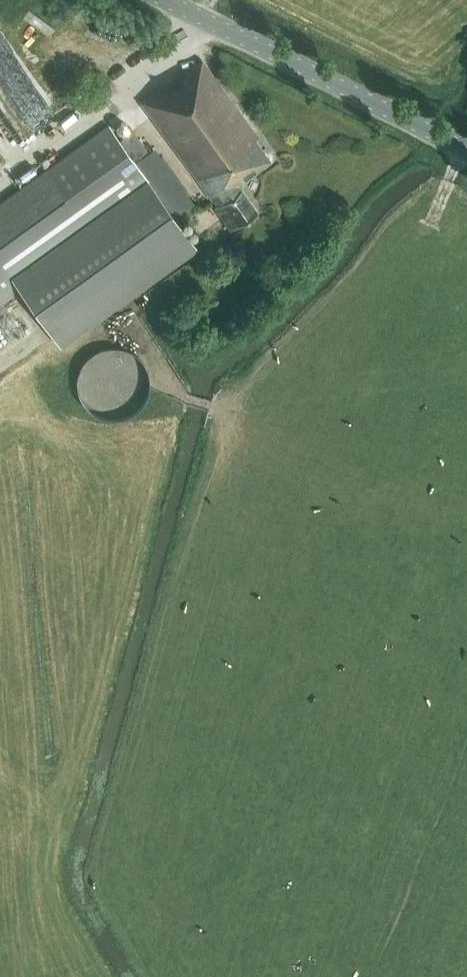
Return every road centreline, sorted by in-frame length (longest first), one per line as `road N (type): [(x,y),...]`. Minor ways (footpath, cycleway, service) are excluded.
road 1 (tertiary): [(466,150),(164,0)]

